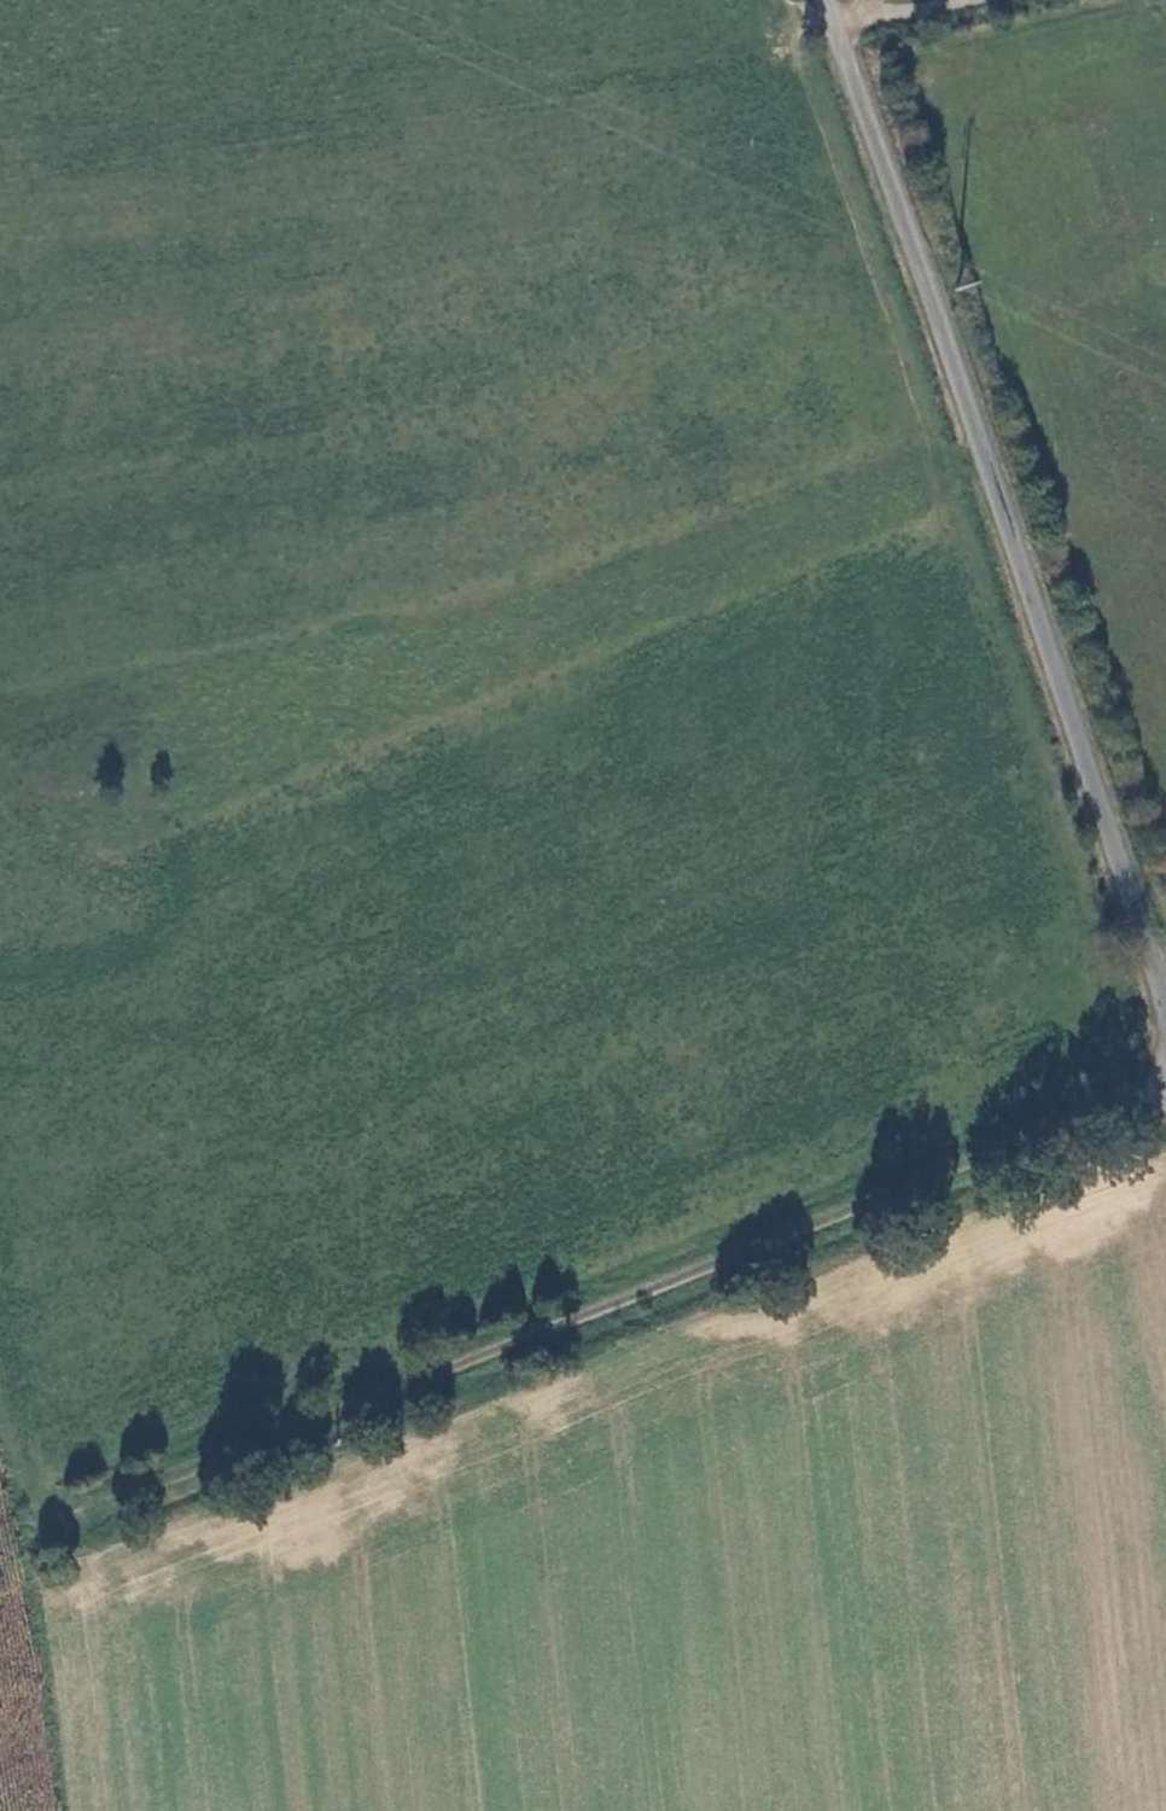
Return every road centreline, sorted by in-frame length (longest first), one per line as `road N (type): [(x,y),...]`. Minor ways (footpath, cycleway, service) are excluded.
road 1 (unclassified): [(824,0),(1032,593),(1165,1011)]

